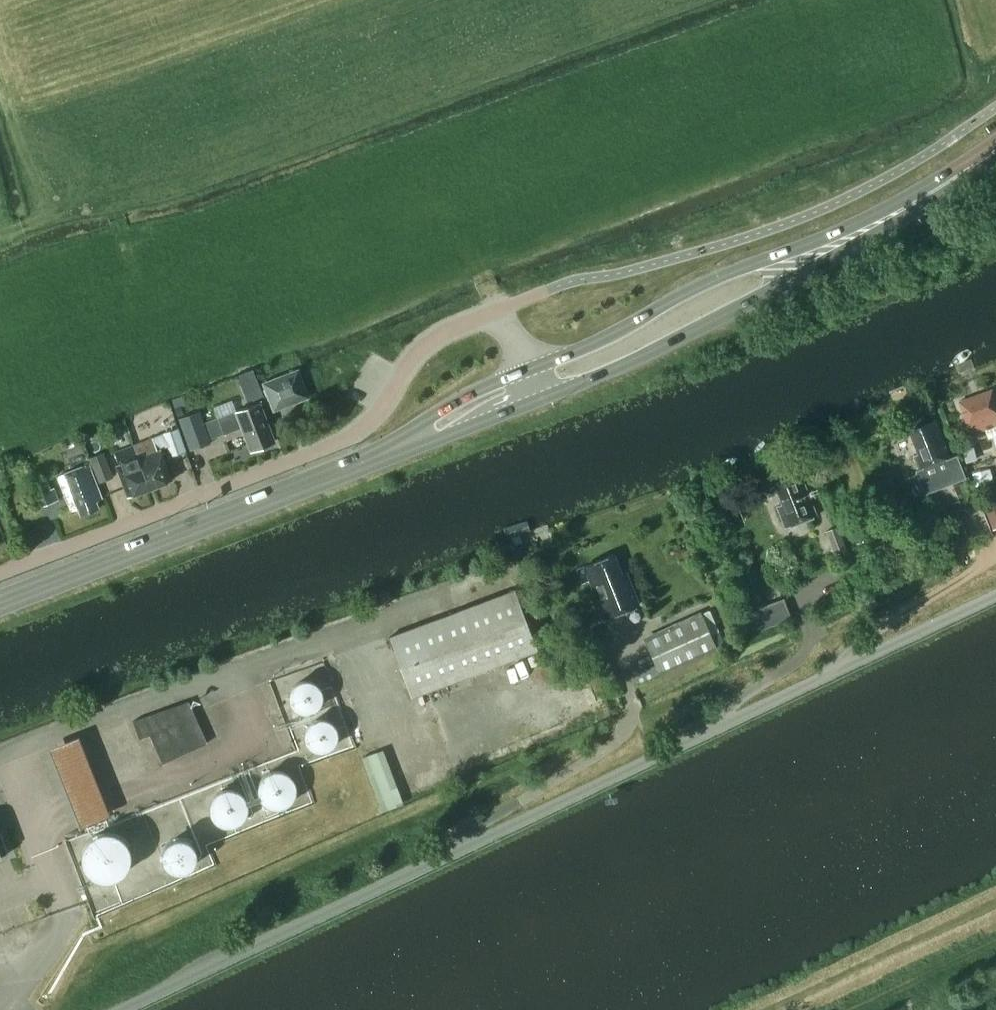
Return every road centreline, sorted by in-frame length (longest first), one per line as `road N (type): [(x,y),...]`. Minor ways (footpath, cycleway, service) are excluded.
road 1 (residential): [(115,1009),(995,591)]
road 2 (primary): [(0,609),(540,399)]
road 3 (residential): [(0,572),(344,438),(375,414),(424,345),(500,309)]
road 4 (primary): [(528,369),(478,387),(376,448),(0,593)]
road 5 (primary): [(540,399),(766,293),(889,216)]
road 6 (primary): [(889,216),(678,294),(622,329),(528,369)]
road 7 (track): [(838,667),(866,635),(995,553)]
road 8 (track): [(722,723),(746,692),(806,649),(799,594)]
road 9 (primary): [(889,216),(995,150)]

